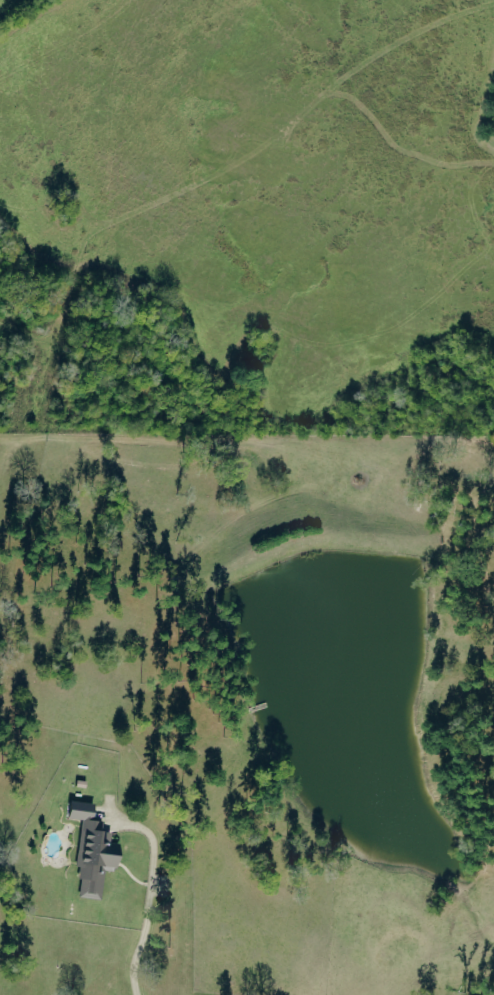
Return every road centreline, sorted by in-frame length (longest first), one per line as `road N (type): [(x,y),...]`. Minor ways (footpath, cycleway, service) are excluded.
road 1 (residential): [(408,0),(375,118),(306,251),(113,279),(0,233)]

